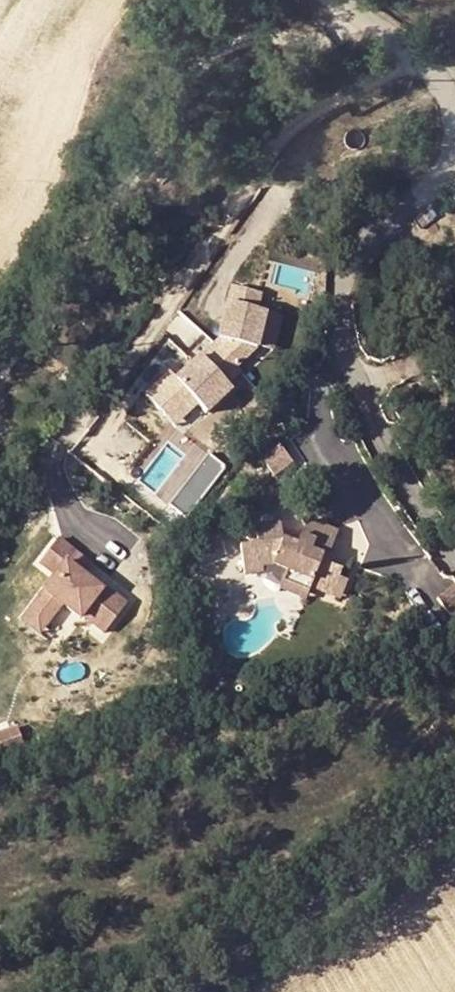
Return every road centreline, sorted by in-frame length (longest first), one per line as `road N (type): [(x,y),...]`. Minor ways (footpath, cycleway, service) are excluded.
road 1 (unclassified): [(454,546),(348,346),(369,254),(454,154)]
road 2 (unclassified): [(454,822),(183,991)]
road 3 (unclassified): [(454,99),(453,89),(329,0)]

